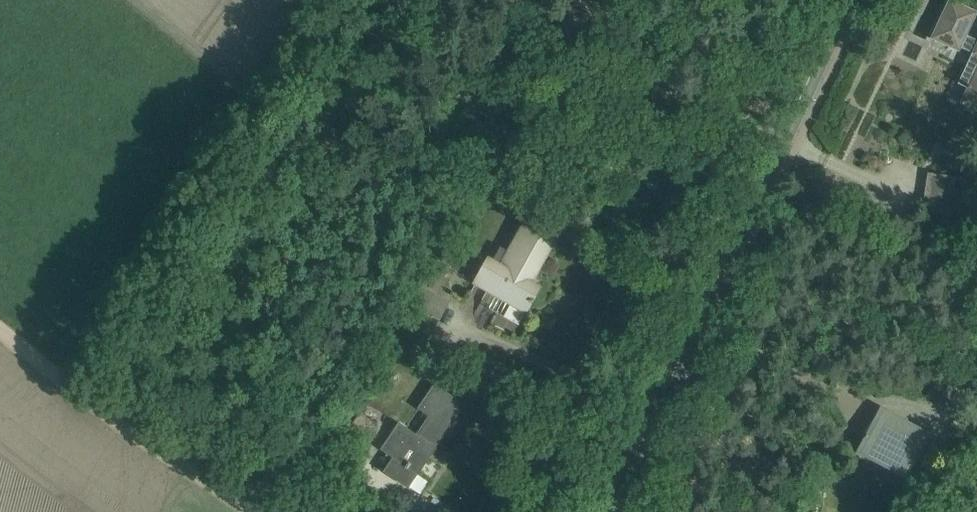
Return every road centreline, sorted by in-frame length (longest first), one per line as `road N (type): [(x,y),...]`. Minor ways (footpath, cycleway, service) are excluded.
road 1 (tertiary): [(609,511),(848,0)]
road 2 (track): [(145,437),(0,326)]
road 3 (track): [(265,511),(145,437)]

